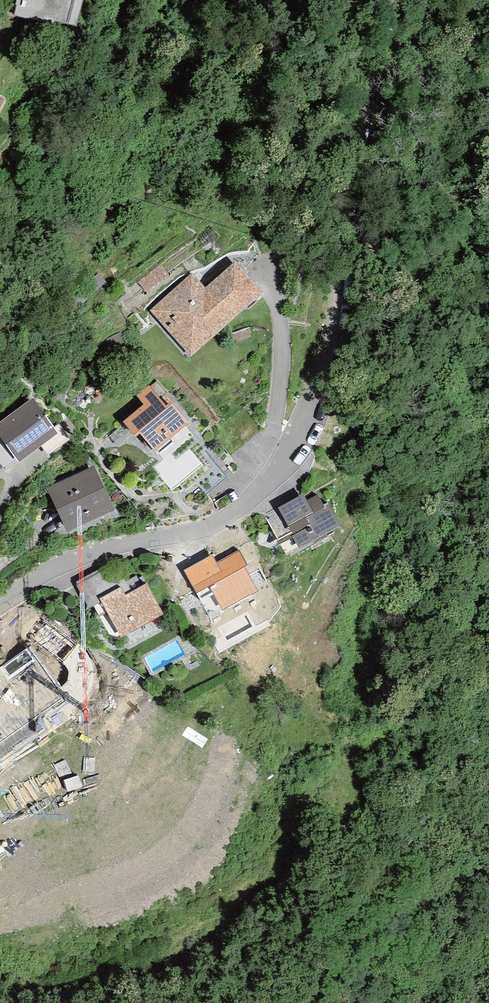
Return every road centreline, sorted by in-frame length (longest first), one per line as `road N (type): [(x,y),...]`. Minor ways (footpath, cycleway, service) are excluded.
road 1 (residential): [(0,601),(127,544),(200,530),(240,506),(280,459),(297,374),(294,310),(276,255)]
road 2 (motorway): [(264,0),(488,106)]

